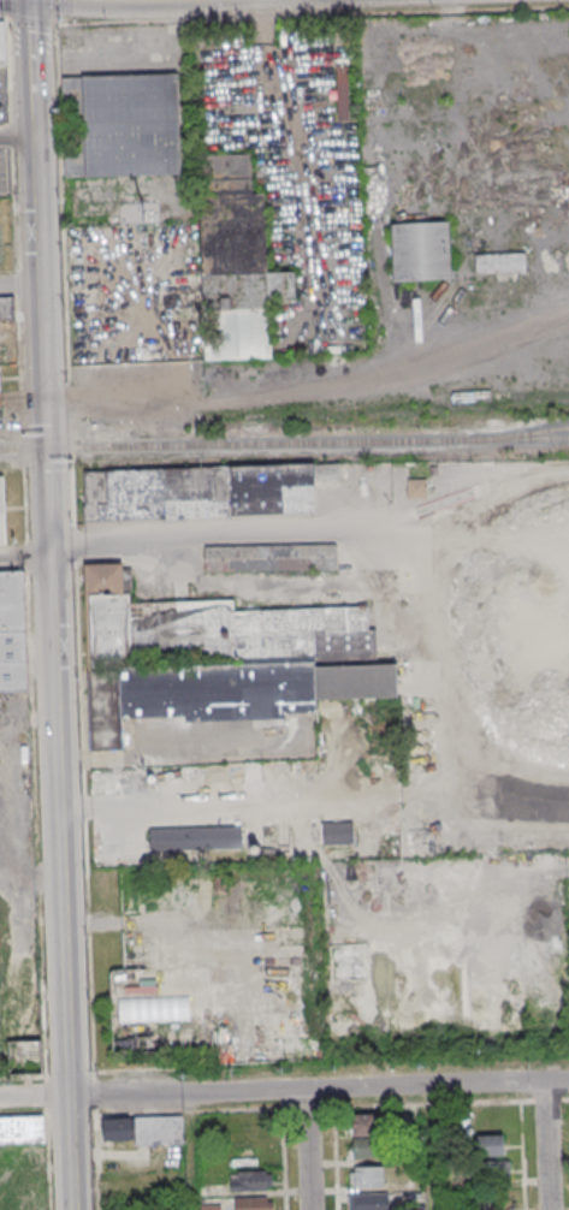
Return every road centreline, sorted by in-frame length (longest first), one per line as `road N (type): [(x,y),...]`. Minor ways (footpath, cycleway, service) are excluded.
road 1 (tertiary): [(71,1209),(32,135)]
road 2 (residential): [(568,1081),(0,1098)]
road 3 (tertiary): [(232,0),(66,0)]
road 4 (residential): [(548,1209),(544,1081)]
road 5 (residential): [(310,1209),(306,1090)]

